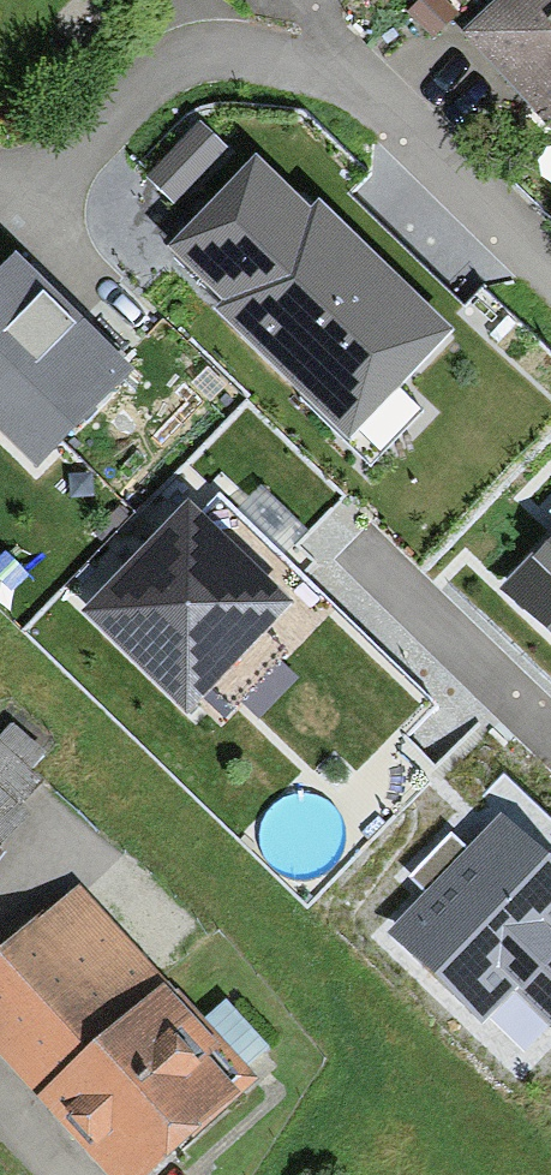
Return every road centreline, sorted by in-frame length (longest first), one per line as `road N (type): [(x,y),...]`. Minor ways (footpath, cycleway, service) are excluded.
road 1 (residential): [(0,177),(30,200),(135,77),(197,51),(361,75),(410,104),(550,261)]

